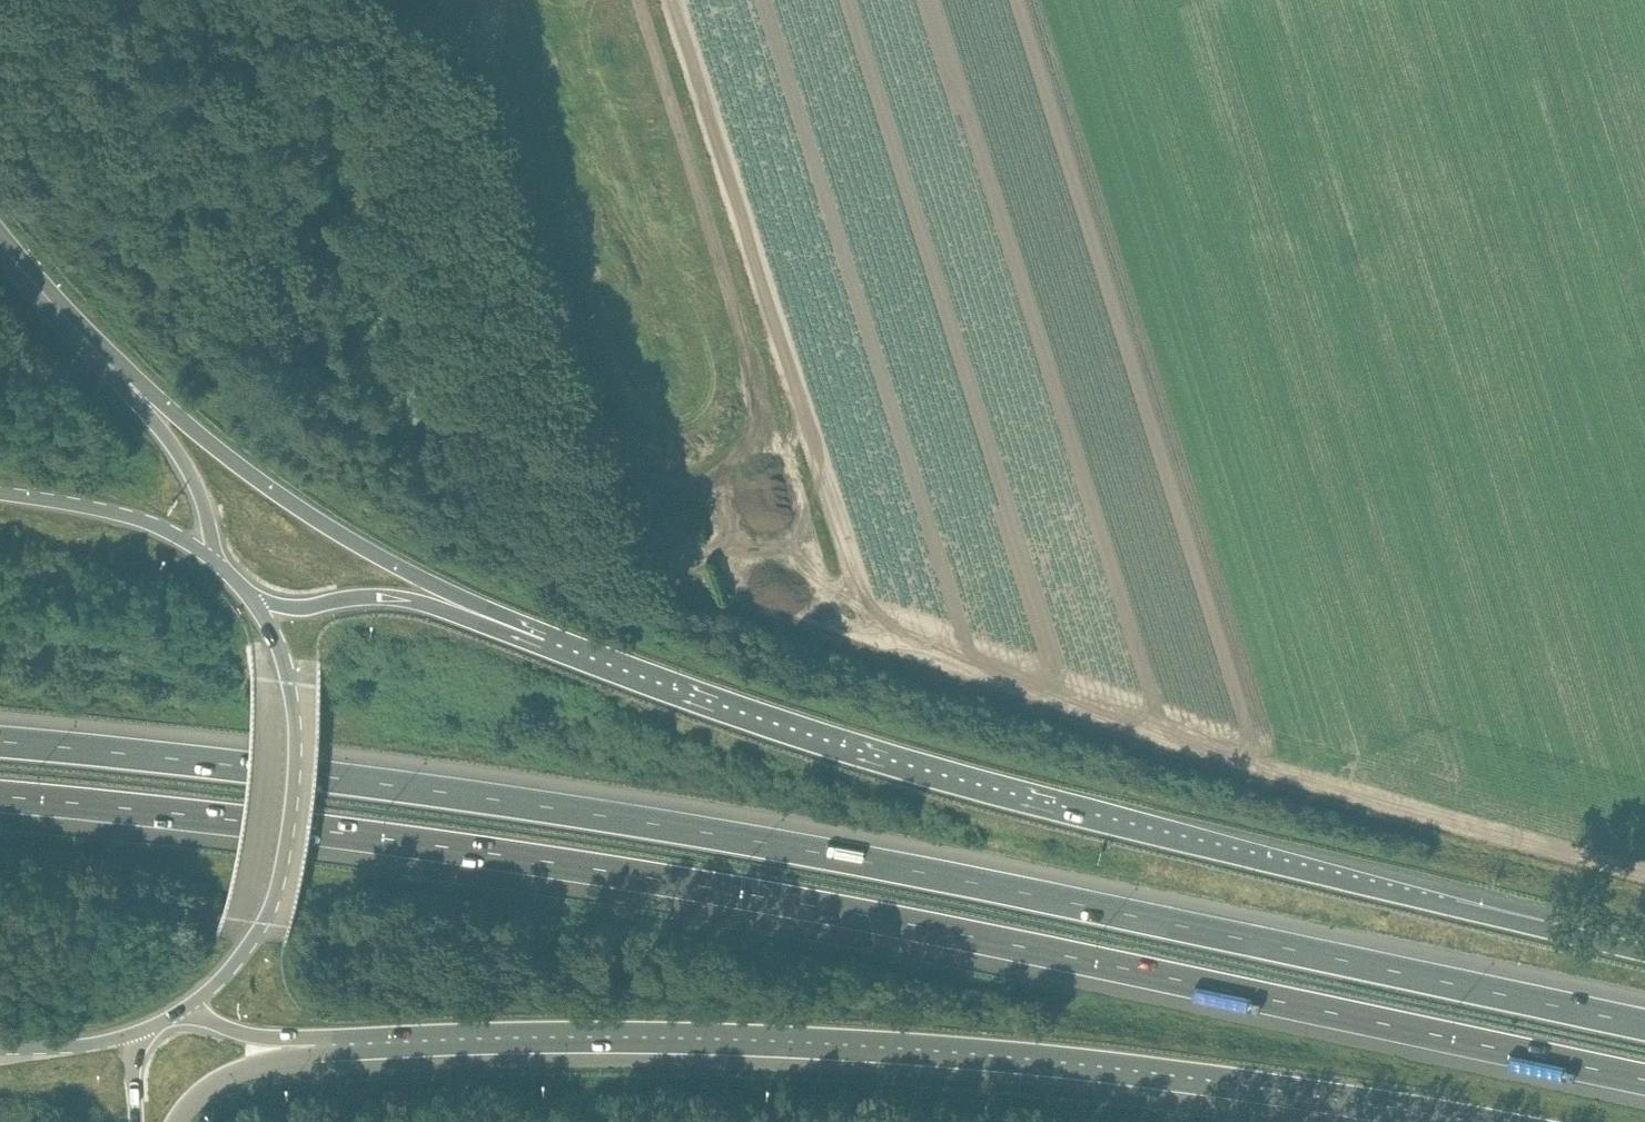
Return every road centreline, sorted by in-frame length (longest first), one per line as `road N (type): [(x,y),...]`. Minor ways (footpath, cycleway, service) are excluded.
road 1 (motorway): [(0,793),(325,826),(885,915),(1644,1079)]
road 2 (motorway): [(1644,1026),(898,866),(332,775),(0,740)]
road 3 (motorway): [(317,1037),(641,1028),(925,1041),(1315,1084),(1516,1121)]
road 4 (motorway): [(1644,951),(875,762),(541,646)]
road 5 (motorway): [(541,646),(253,474),(99,353)]
road 6 (primary): [(179,1012),(226,975),(253,939),(287,841),(296,706),(291,676),(256,601)]
road 7 (motorway): [(541,646),(416,601),(364,596),(295,608),(256,601)]
road 8 (primary): [(215,557),(199,490),(174,444),(99,353)]
road 9 (primary): [(215,557),(117,513),(0,493)]
road 10 (motorway): [(173,1121),(218,1078),(317,1037)]
road 11 (primary): [(99,353),(0,240)]
road 12 (primary): [(0,1048),(77,1046),(144,1028)]
road 13 (motorway): [(179,1012),(249,1035),(317,1037)]

